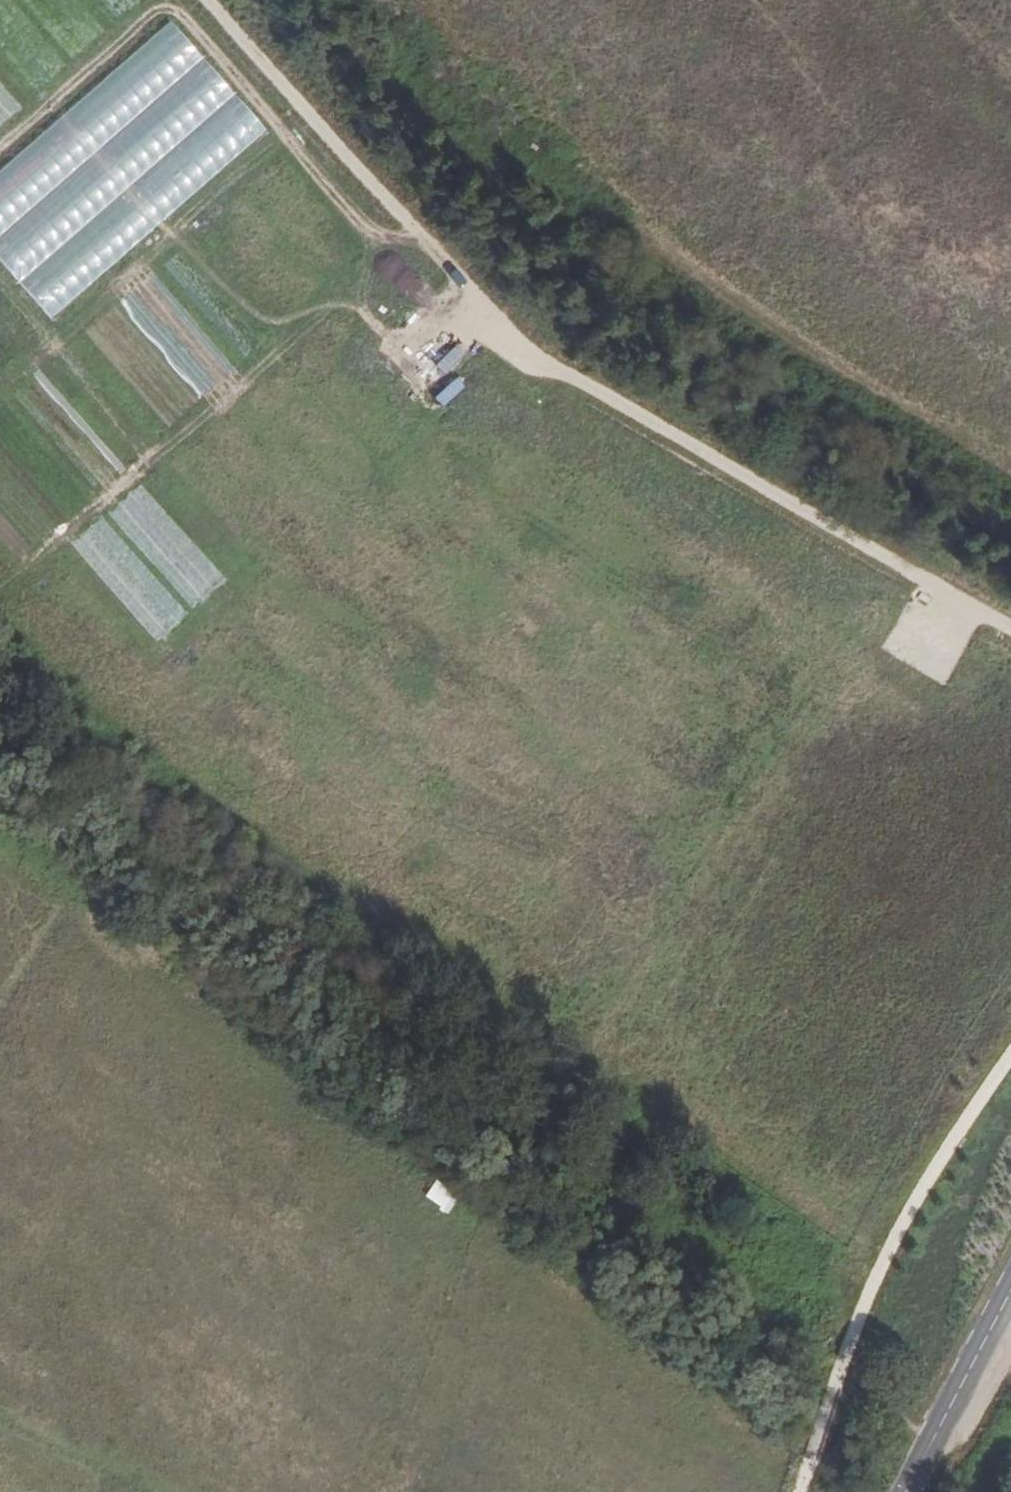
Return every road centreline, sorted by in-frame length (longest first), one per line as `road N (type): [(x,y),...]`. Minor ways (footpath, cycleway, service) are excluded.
road 1 (track): [(1010,630),(540,363),(486,319),(466,280),(210,0)]
road 2 (tertiary): [(905,1491),(1010,1294)]

